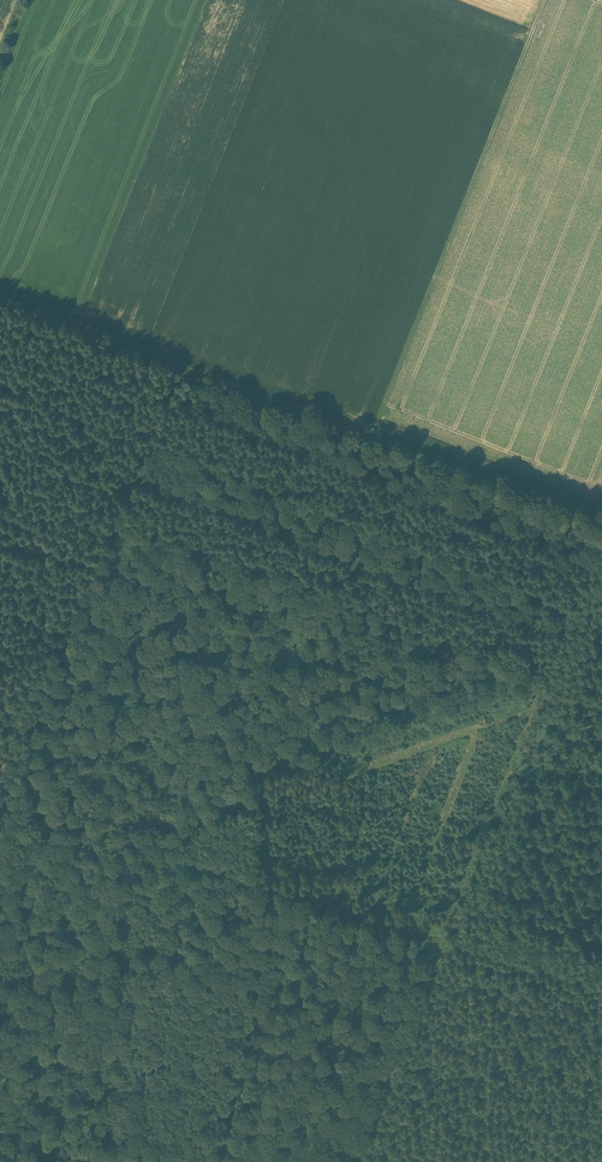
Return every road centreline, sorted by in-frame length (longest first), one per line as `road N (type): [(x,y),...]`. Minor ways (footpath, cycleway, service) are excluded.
road 1 (track): [(363,1161),(600,537)]
road 2 (track): [(601,990),(446,952),(0,809)]
road 3 (track): [(601,674),(90,839)]
road 4 (track): [(0,841),(181,365)]
road 5 (track): [(374,436),(546,0)]
road 6 (track): [(274,400),(600,537)]
road 7 (track): [(274,400),(0,293)]

